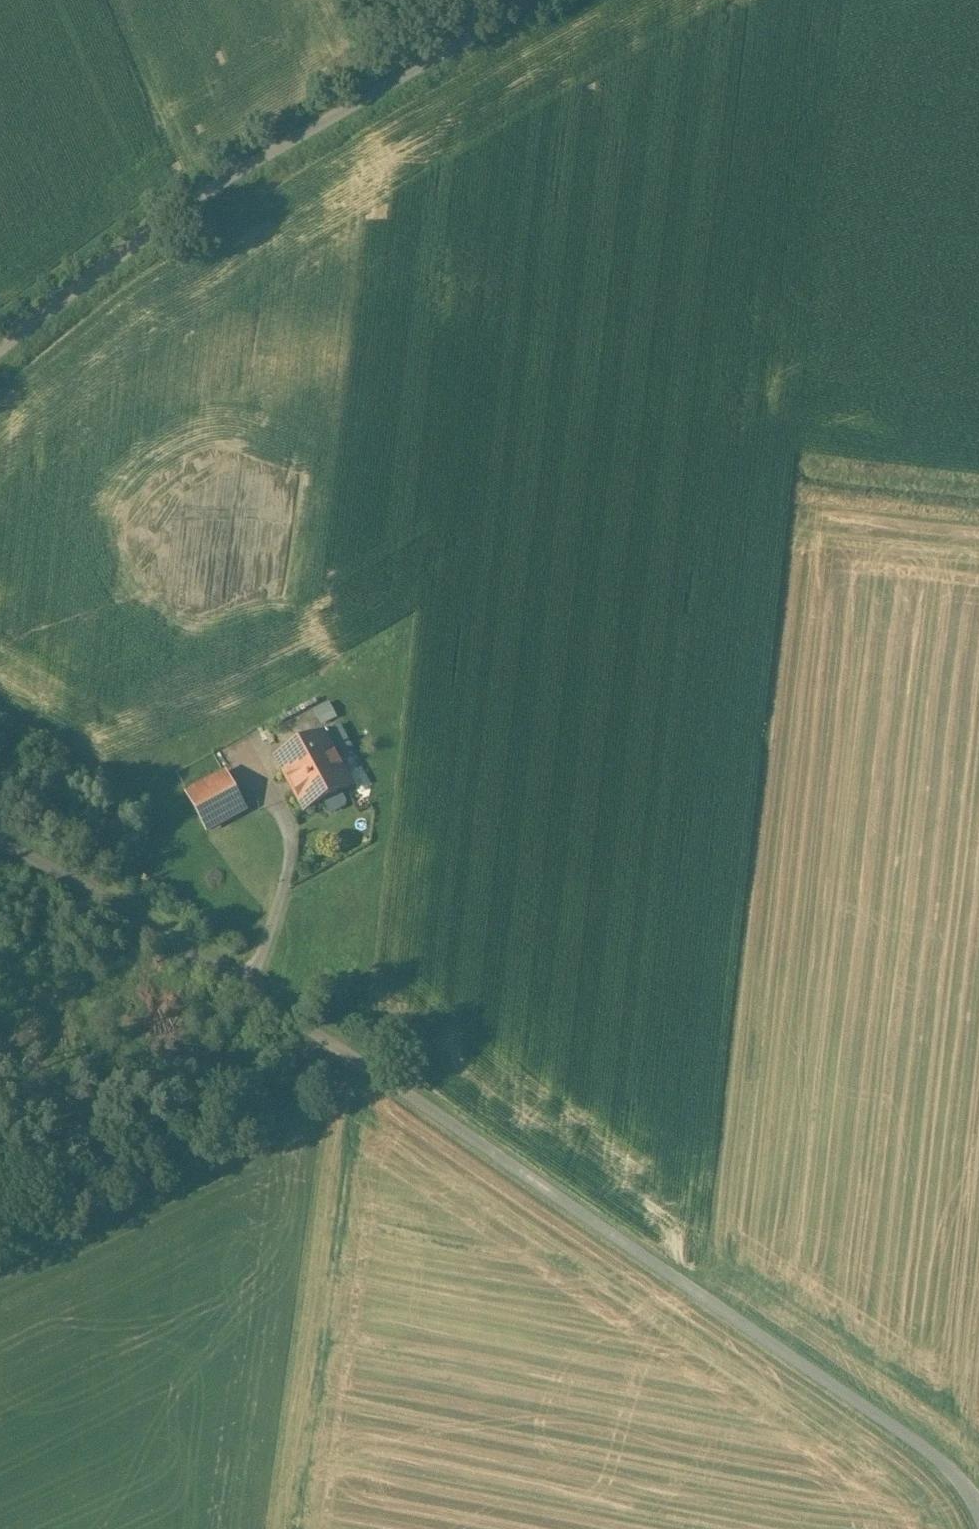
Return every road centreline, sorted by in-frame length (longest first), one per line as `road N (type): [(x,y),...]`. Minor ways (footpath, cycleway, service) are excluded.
road 1 (unclassified): [(0,850),(222,966),(939,1460),(978,1506)]
road 2 (unclassified): [(0,342),(225,173),(538,0)]

